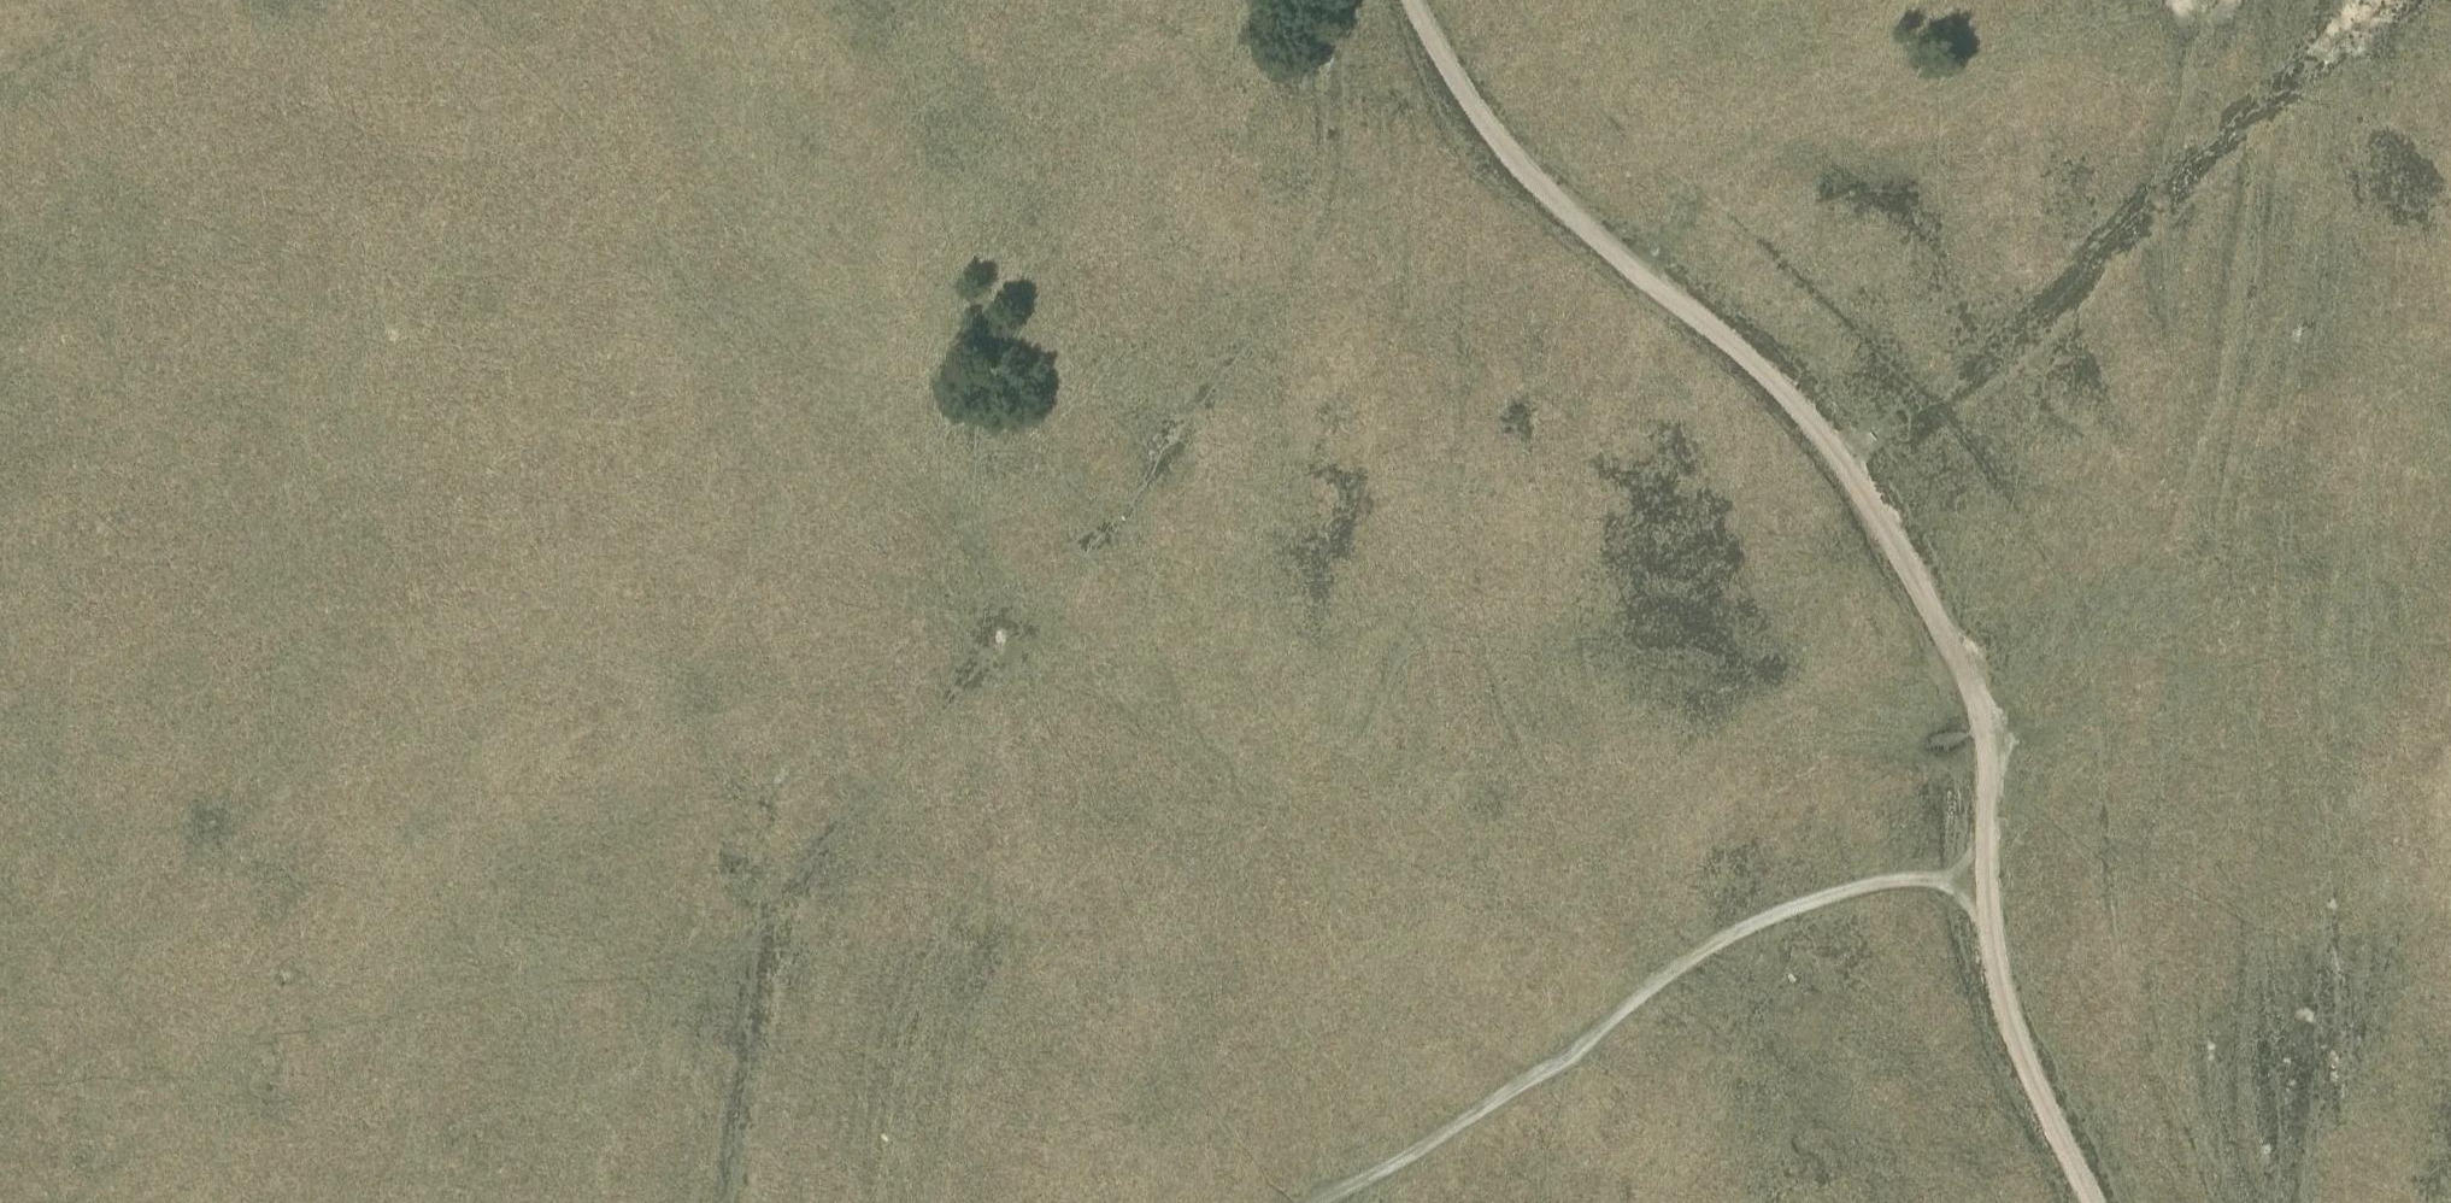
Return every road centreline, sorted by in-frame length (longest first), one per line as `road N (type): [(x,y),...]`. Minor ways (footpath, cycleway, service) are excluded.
road 1 (track): [(1981,884),(1982,741),(1954,653),(1849,467),(1785,397),(1499,147),(1423,0)]
road 2 (track): [(1981,884),(1892,883),(1759,924),(1662,983),(1575,1057),(1395,1168),(1318,1202)]
road 3 (track): [(2093,1202),(2023,1057),(1997,983),(1981,884)]

